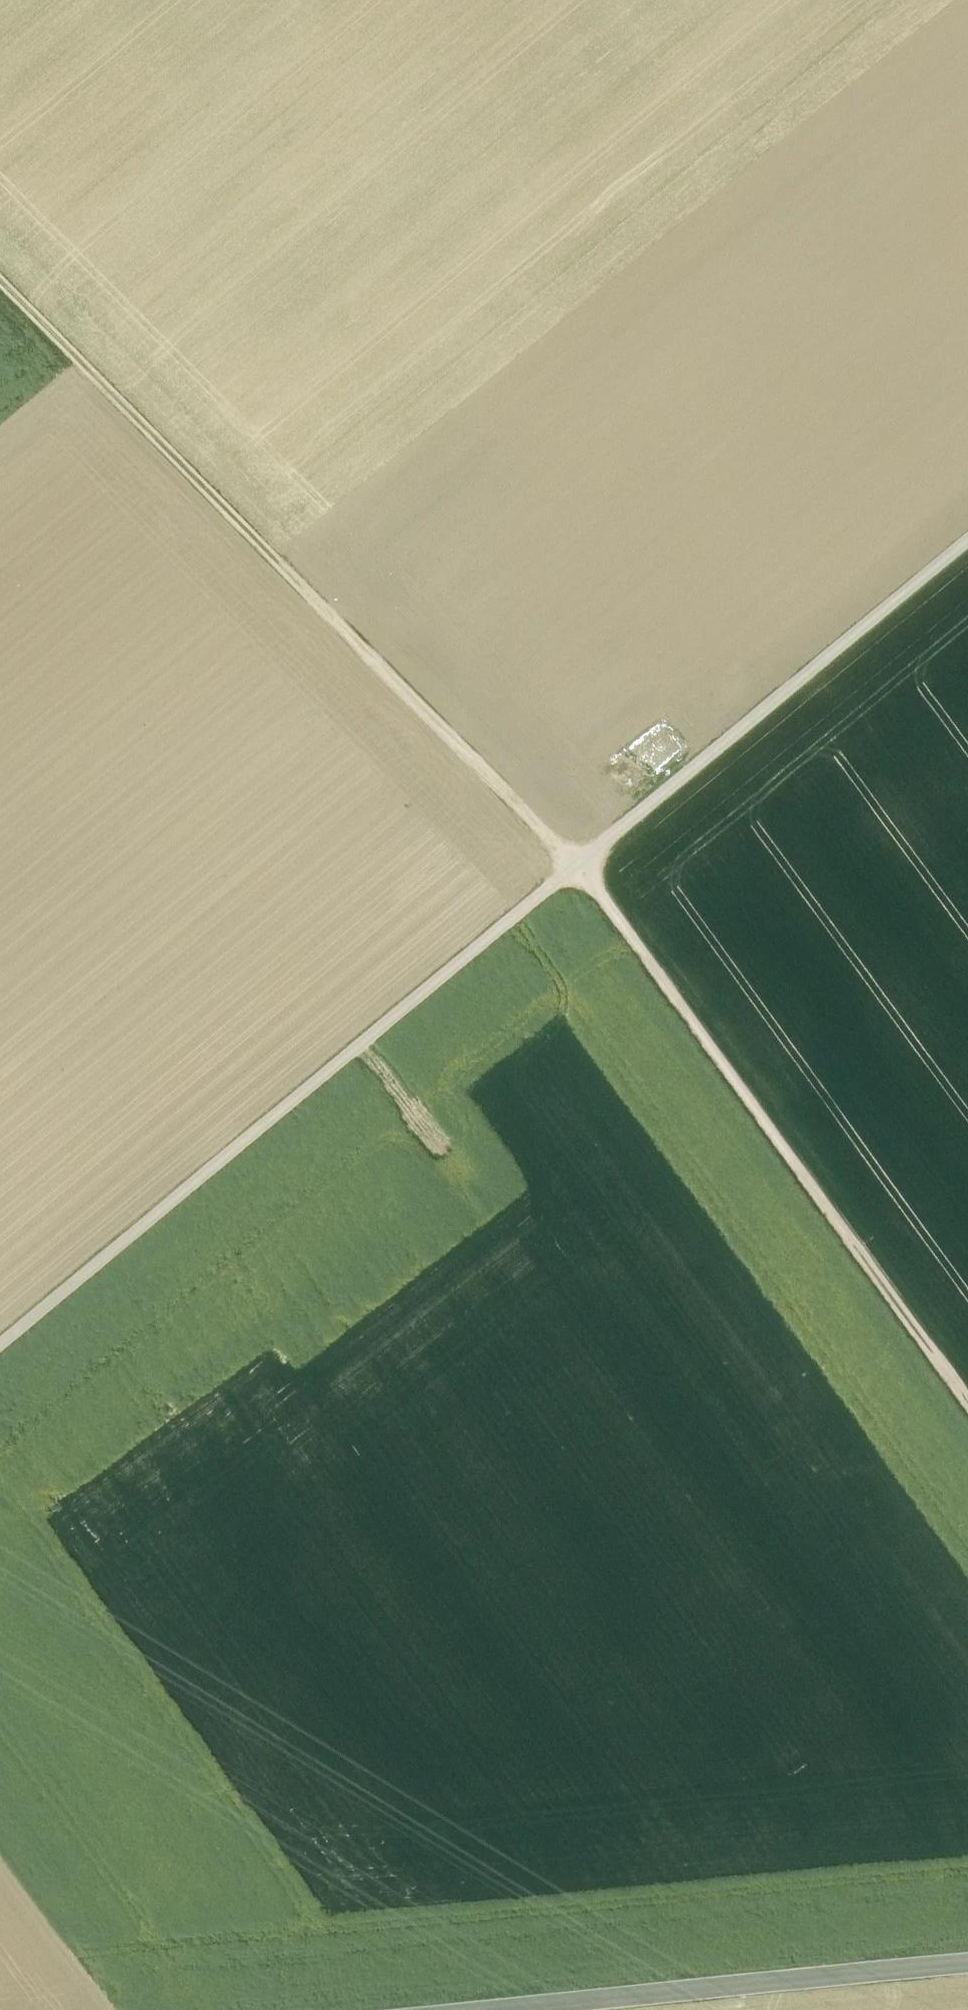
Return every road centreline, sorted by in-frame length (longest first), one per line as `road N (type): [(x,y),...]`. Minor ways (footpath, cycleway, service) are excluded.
road 1 (track): [(0,279),(573,861),(967,1403)]
road 2 (track): [(0,1339),(967,534)]
road 3 (unclassified): [(447,2009),(967,1967)]

